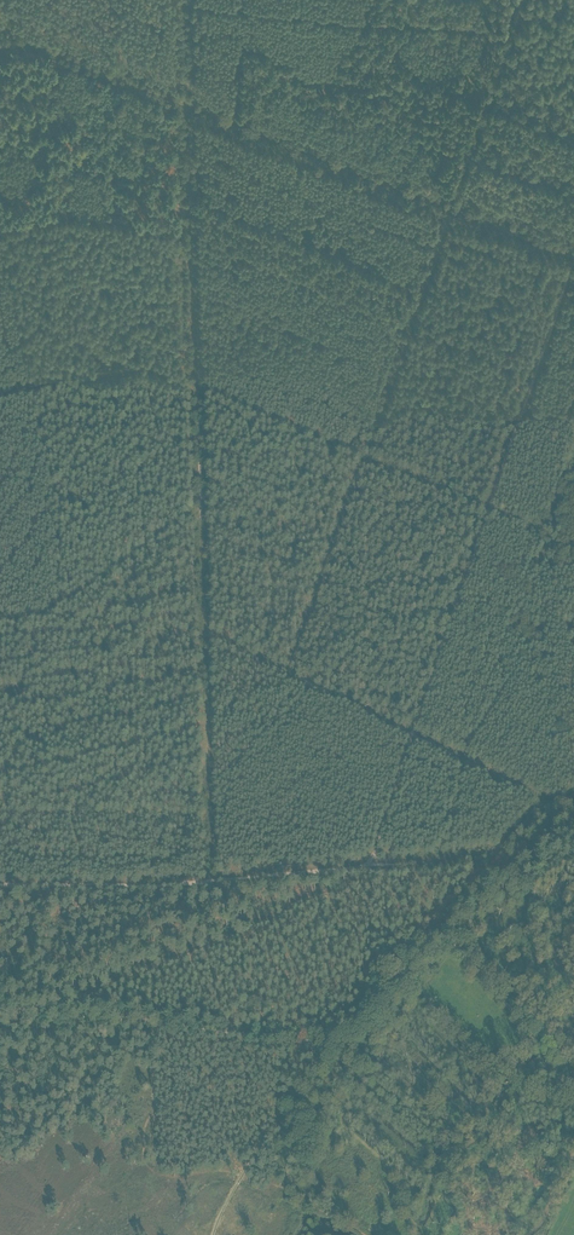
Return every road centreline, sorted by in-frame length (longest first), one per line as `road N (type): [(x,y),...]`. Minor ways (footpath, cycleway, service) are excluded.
road 1 (track): [(411,730),(205,637),(199,509),(36,615),(0,621)]
road 2 (track): [(487,514),(134,368),(0,400)]
road 3 (track): [(521,0),(510,32),(181,15)]
road 4 (track): [(0,231),(81,219),(189,228),(193,388)]
road 5 (track): [(572,260),(487,514)]
road 6 (track): [(205,637),(211,882)]
road 7 (track): [(411,730),(487,514)]
road 8 (track): [(283,670),(363,458)]
road 9 (track): [(0,39),(186,106)]
road 10 (track): [(547,799),(411,730)]
road 11 (track): [(369,867),(411,730)]
road 12 (track): [(189,228),(186,106)]
road 13 (track): [(199,509),(193,388)]

